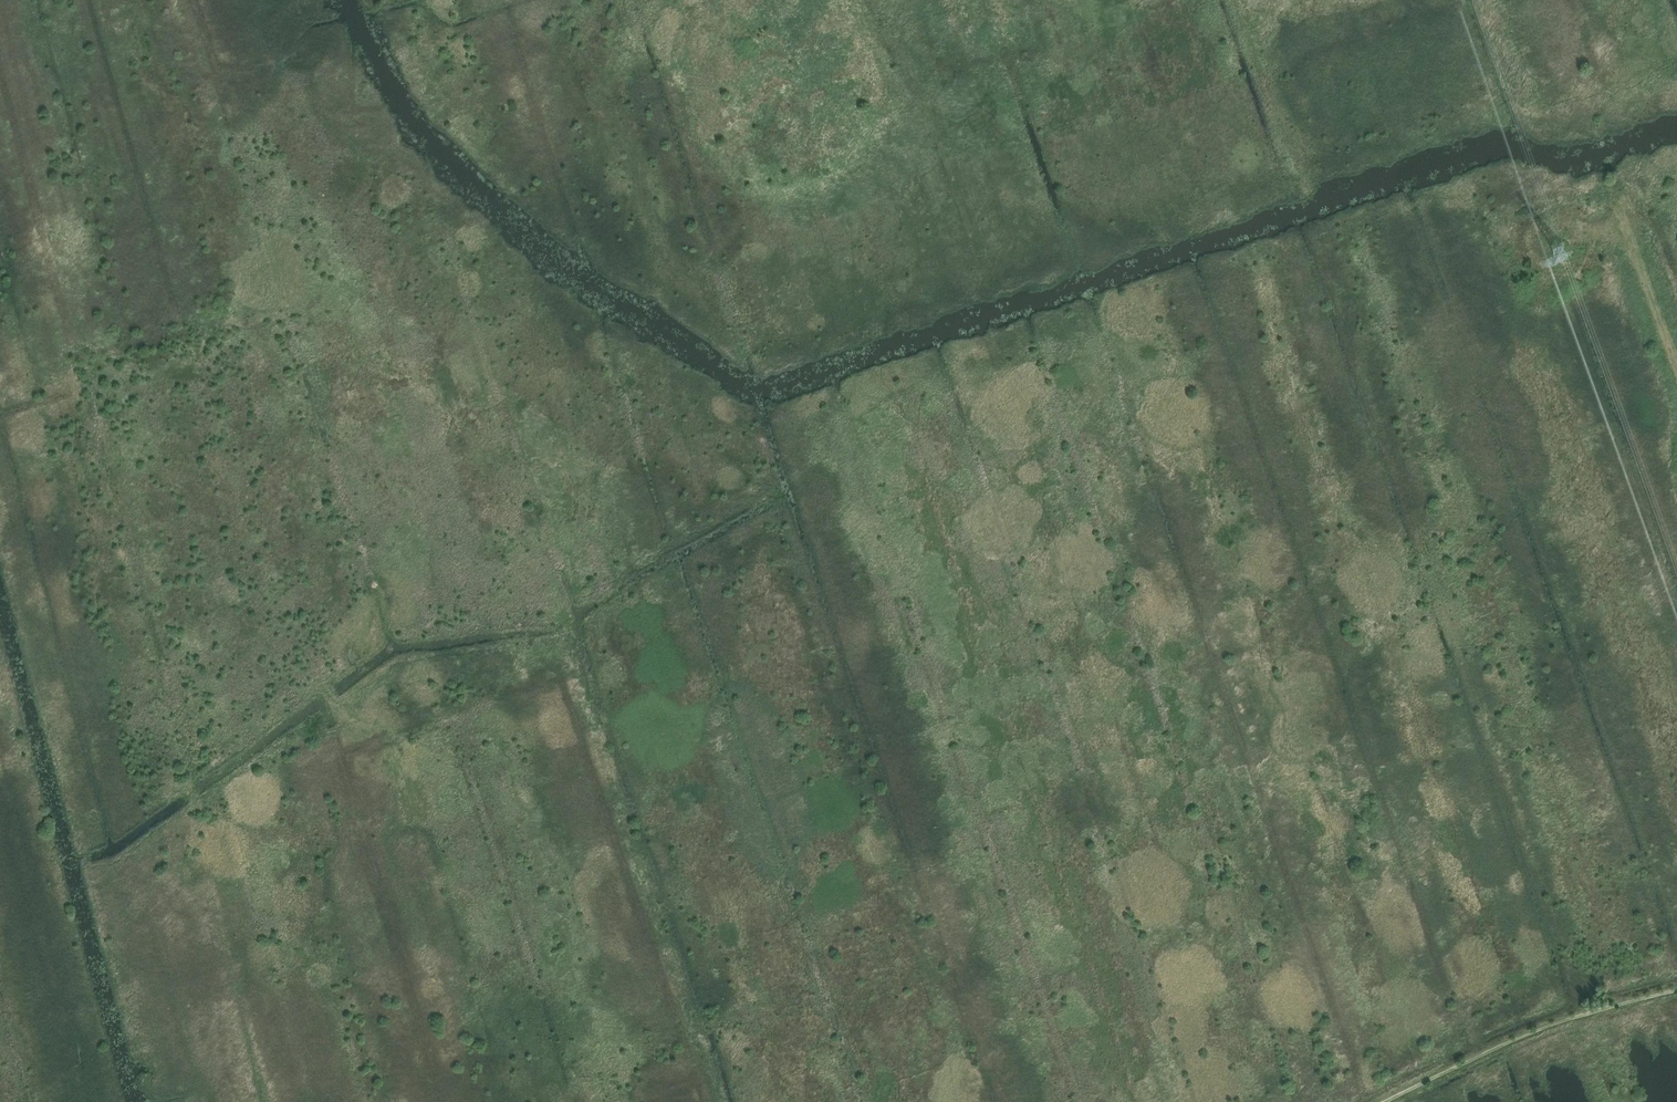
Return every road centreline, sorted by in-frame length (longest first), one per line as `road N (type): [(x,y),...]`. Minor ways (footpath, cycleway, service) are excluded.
road 1 (track): [(1386,1101),(1553,1019),(1676,985)]
road 2 (track): [(1676,359),(1625,221)]

